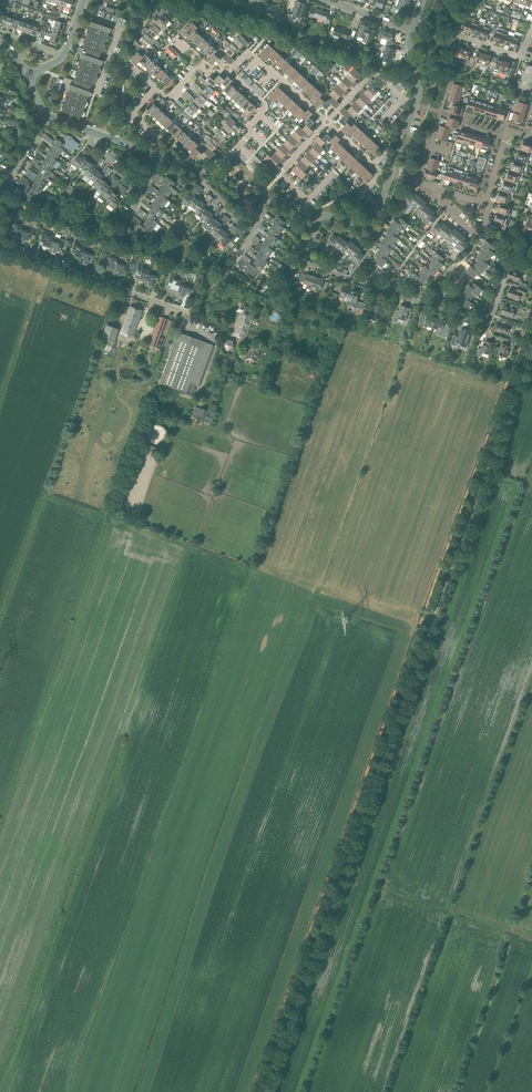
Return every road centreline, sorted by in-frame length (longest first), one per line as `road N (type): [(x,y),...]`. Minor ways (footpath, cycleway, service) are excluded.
road 1 (residential): [(488,329),(304,262),(318,219)]
road 2 (residential): [(188,309),(0,246)]
road 3 (residential): [(327,123),(249,54),(232,72),(265,102)]

